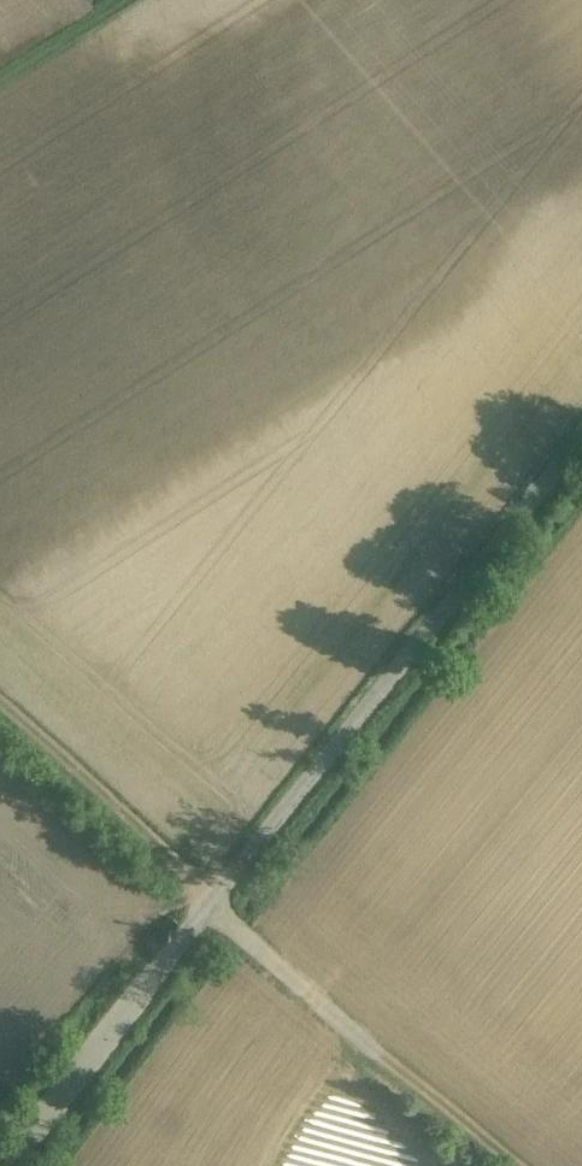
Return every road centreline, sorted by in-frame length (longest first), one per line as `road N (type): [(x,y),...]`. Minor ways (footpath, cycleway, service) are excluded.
road 1 (unclassified): [(581,429),(1,1165)]
road 2 (track): [(510,1165),(0,709)]
road 3 (track): [(0,87),(139,0)]

